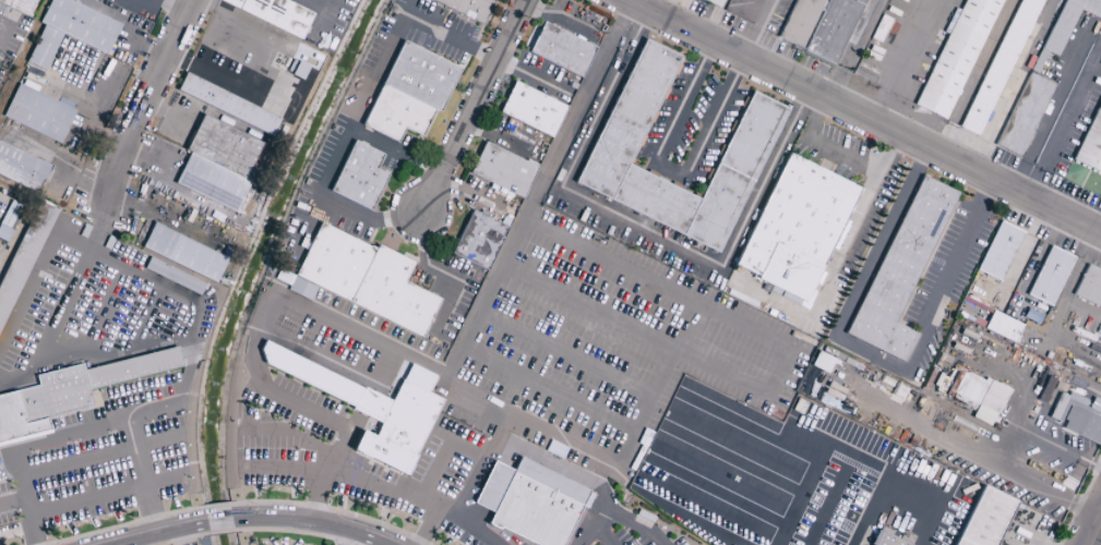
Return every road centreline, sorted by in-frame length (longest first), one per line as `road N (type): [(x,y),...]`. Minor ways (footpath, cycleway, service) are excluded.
road 1 (residential): [(1100,235),(807,90)]
road 2 (residential): [(527,0),(419,214)]
road 3 (residential): [(107,214),(135,128),(197,0)]
road 4 (residential): [(807,90),(623,0)]
road 5 (residential): [(807,90),(721,268)]
road 6 (residential): [(553,182),(638,8)]
road 7 (residential): [(721,268),(553,182)]
road 8 (secondary): [(392,544),(311,522),(235,520)]

